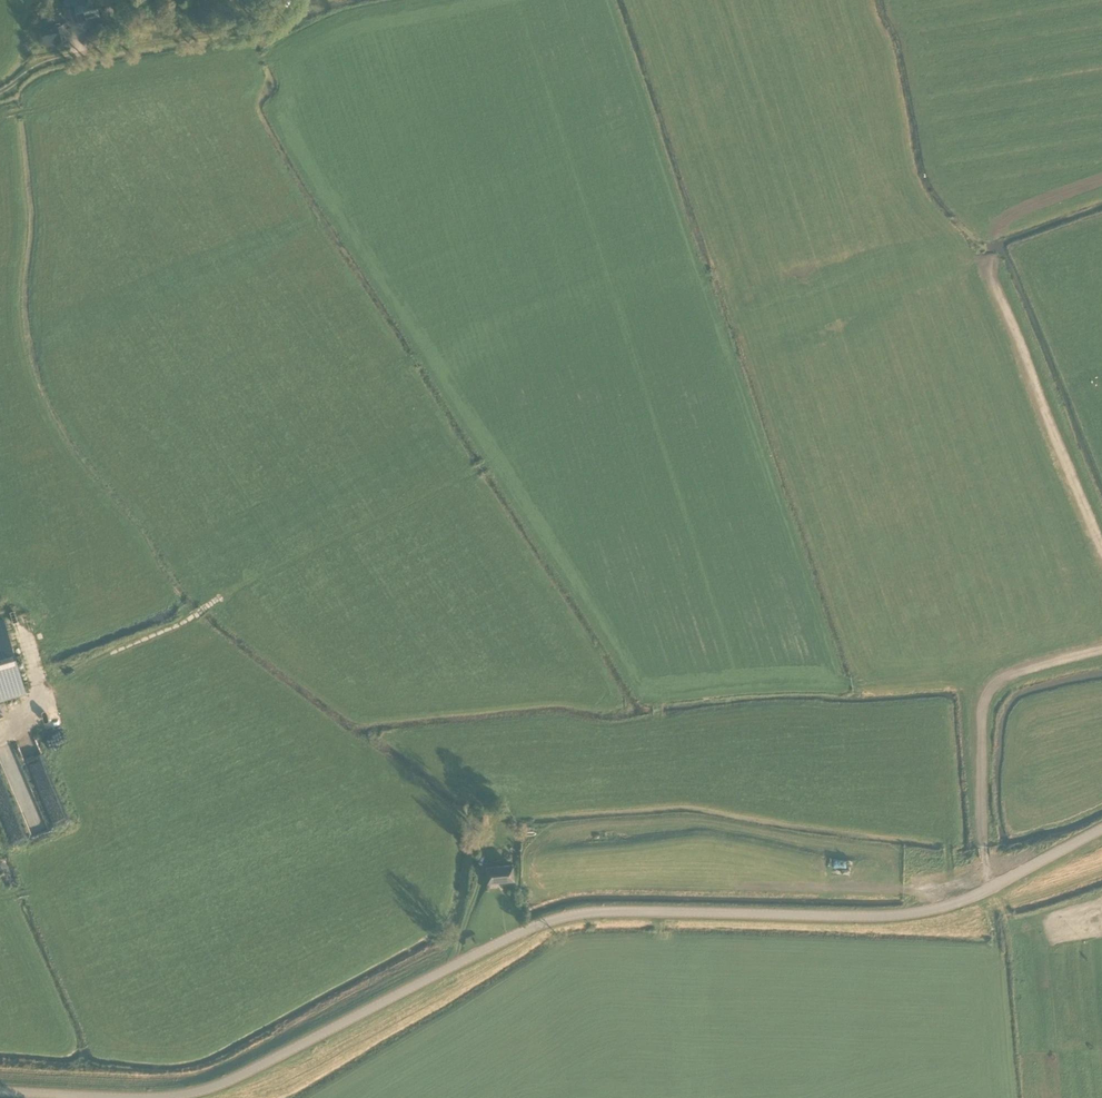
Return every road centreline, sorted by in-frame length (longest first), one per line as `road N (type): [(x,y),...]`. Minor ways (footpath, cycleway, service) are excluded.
road 1 (tertiary): [(150,1097),(216,1086),(563,917),(916,913),(964,900),(1101,828)]
road 2 (tertiary): [(0,1091),(132,1097)]

